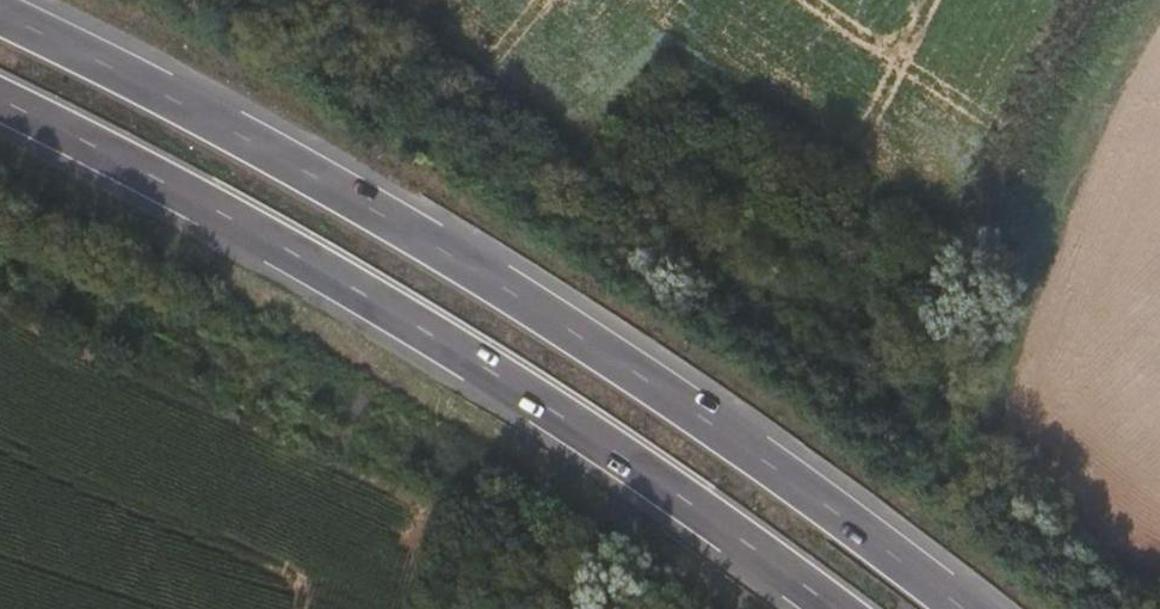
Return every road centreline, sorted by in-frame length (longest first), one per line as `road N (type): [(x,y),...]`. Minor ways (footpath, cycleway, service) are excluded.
road 1 (trunk): [(962,608),(815,496),(558,322),(303,169),(0,14)]
road 2 (trunk): [(0,98),(236,219),(508,380),(837,608)]

